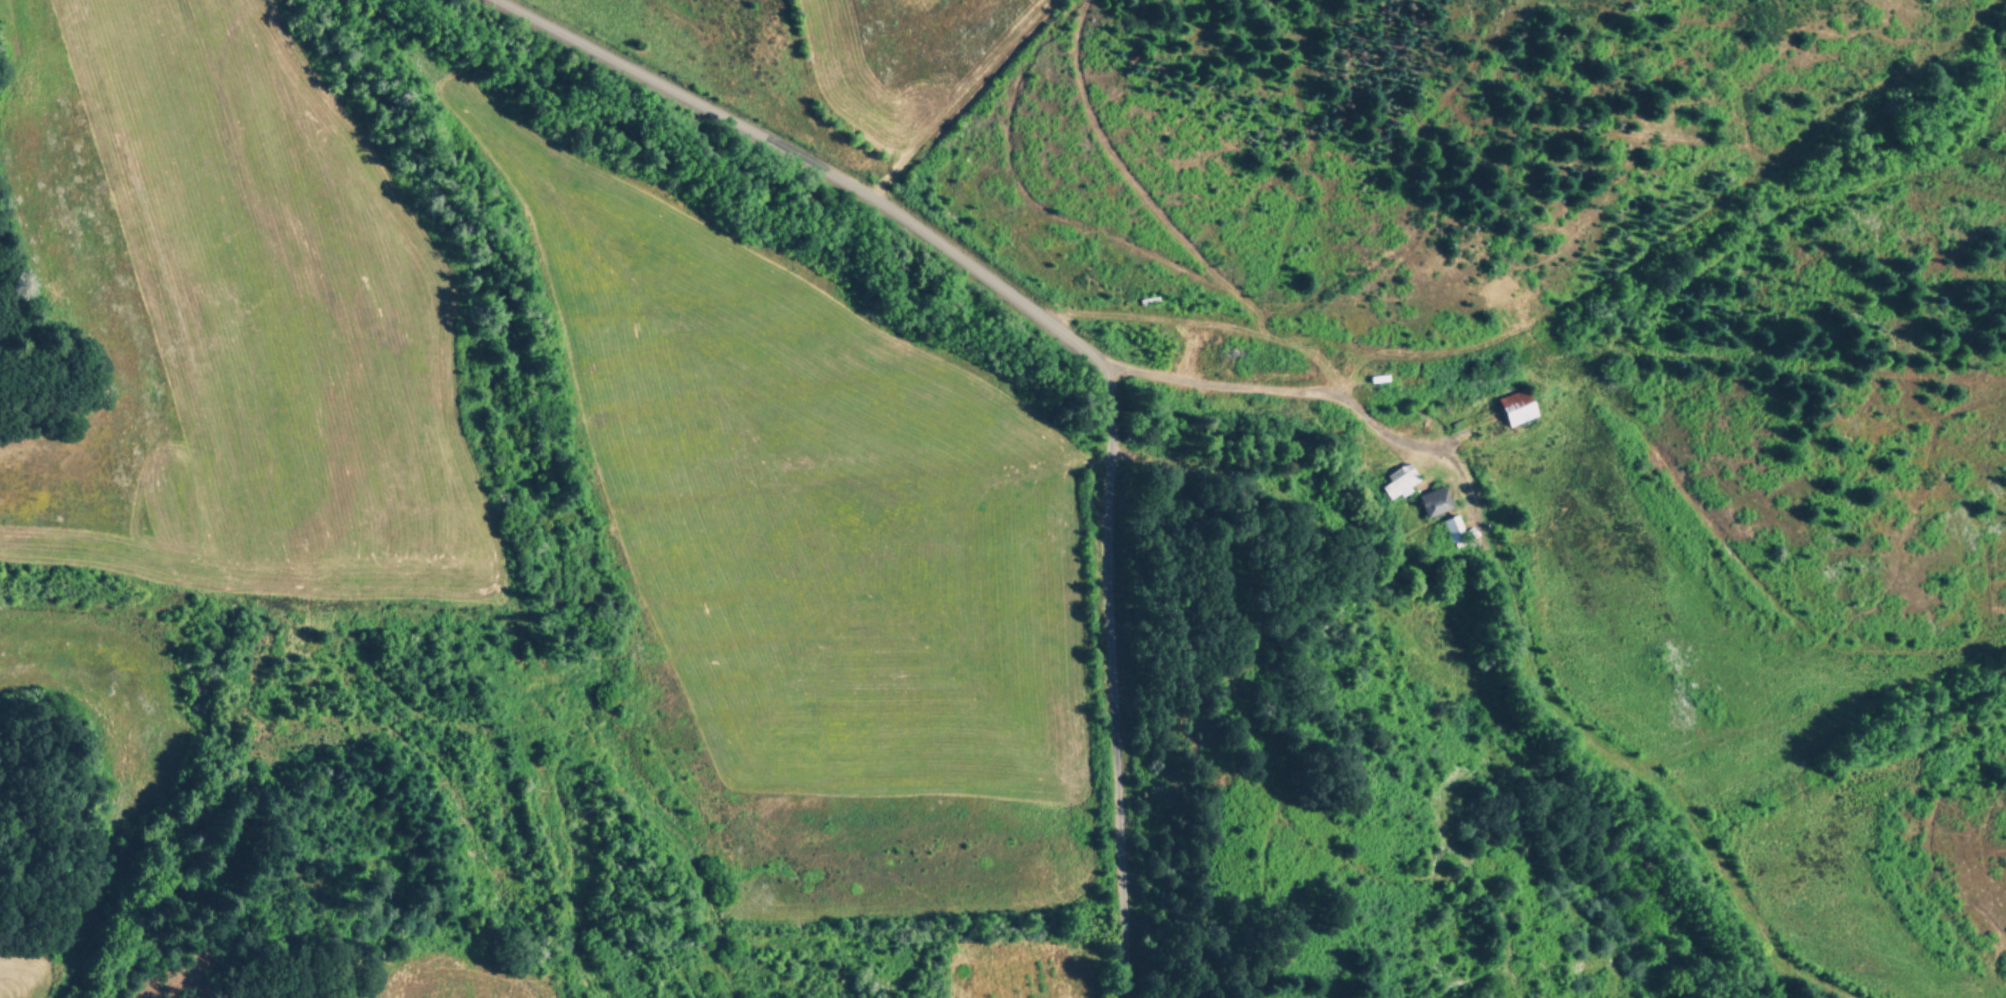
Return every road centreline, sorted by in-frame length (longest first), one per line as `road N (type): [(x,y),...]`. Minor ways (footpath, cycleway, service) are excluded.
road 1 (track): [(1112,445),(1255,480),(1326,507),(1410,577),(1497,740),(1539,871),(1612,981)]
road 2 (residential): [(1105,366),(918,227),(494,0)]
road 3 (track): [(1105,366),(1200,384),(1342,394),(1399,443),(1447,451),(1468,482),(1506,580),(1525,664)]

